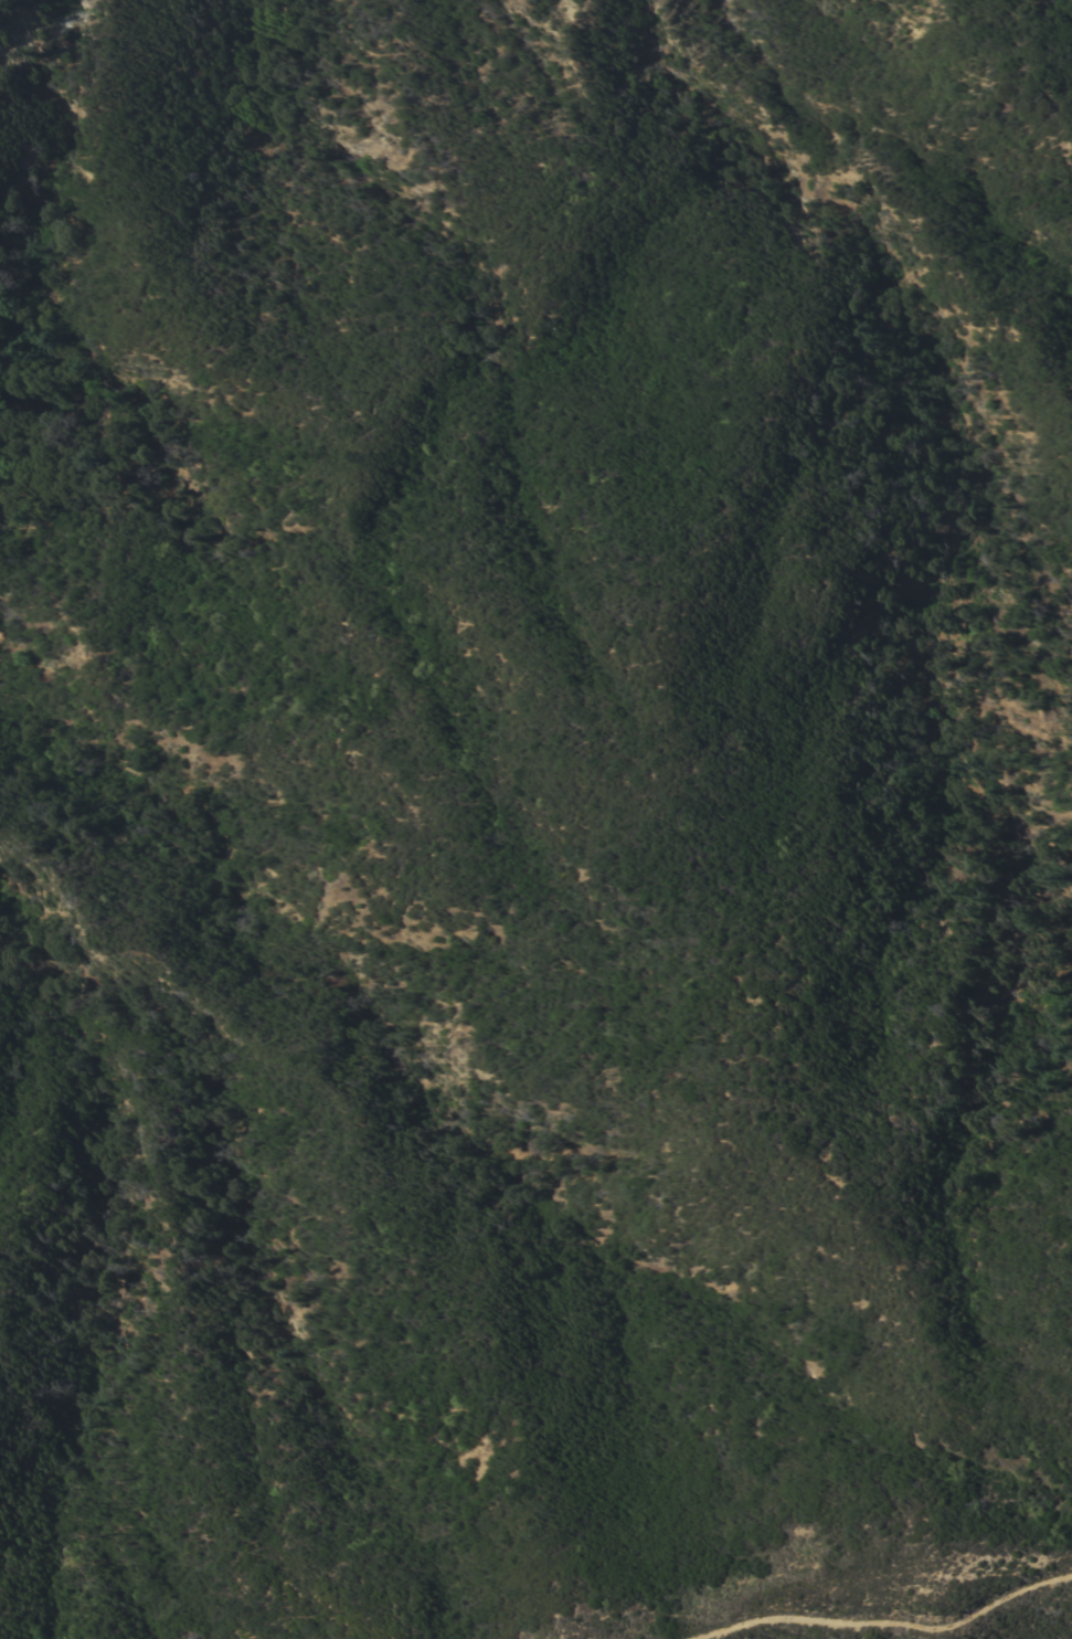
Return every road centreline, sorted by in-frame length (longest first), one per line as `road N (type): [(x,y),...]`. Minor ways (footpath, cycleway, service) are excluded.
road 1 (track): [(726,1638),(769,1628),(949,1632),(1032,1590),(1071,1585)]

